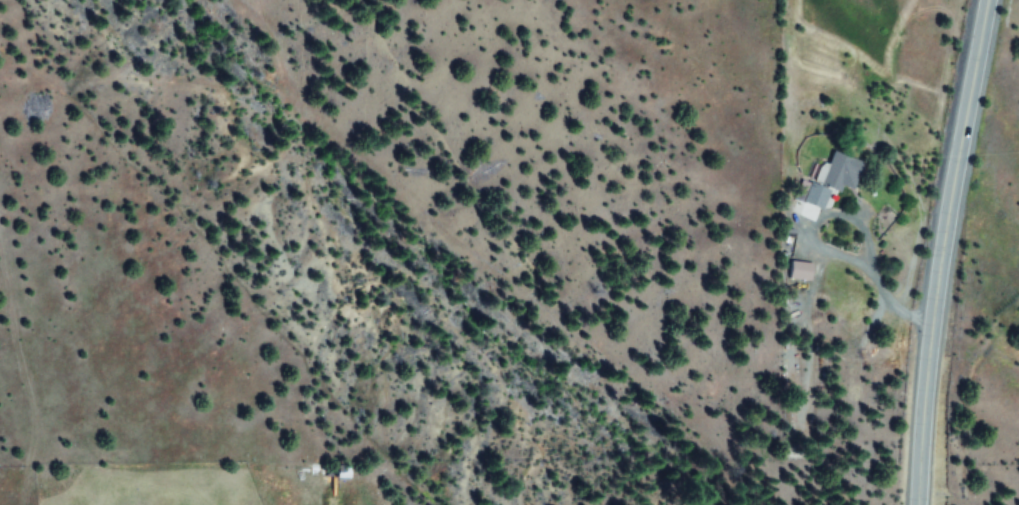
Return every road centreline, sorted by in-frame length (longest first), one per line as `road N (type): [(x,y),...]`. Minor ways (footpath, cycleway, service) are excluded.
road 1 (secondary): [(988,0),(942,270),(919,504)]

